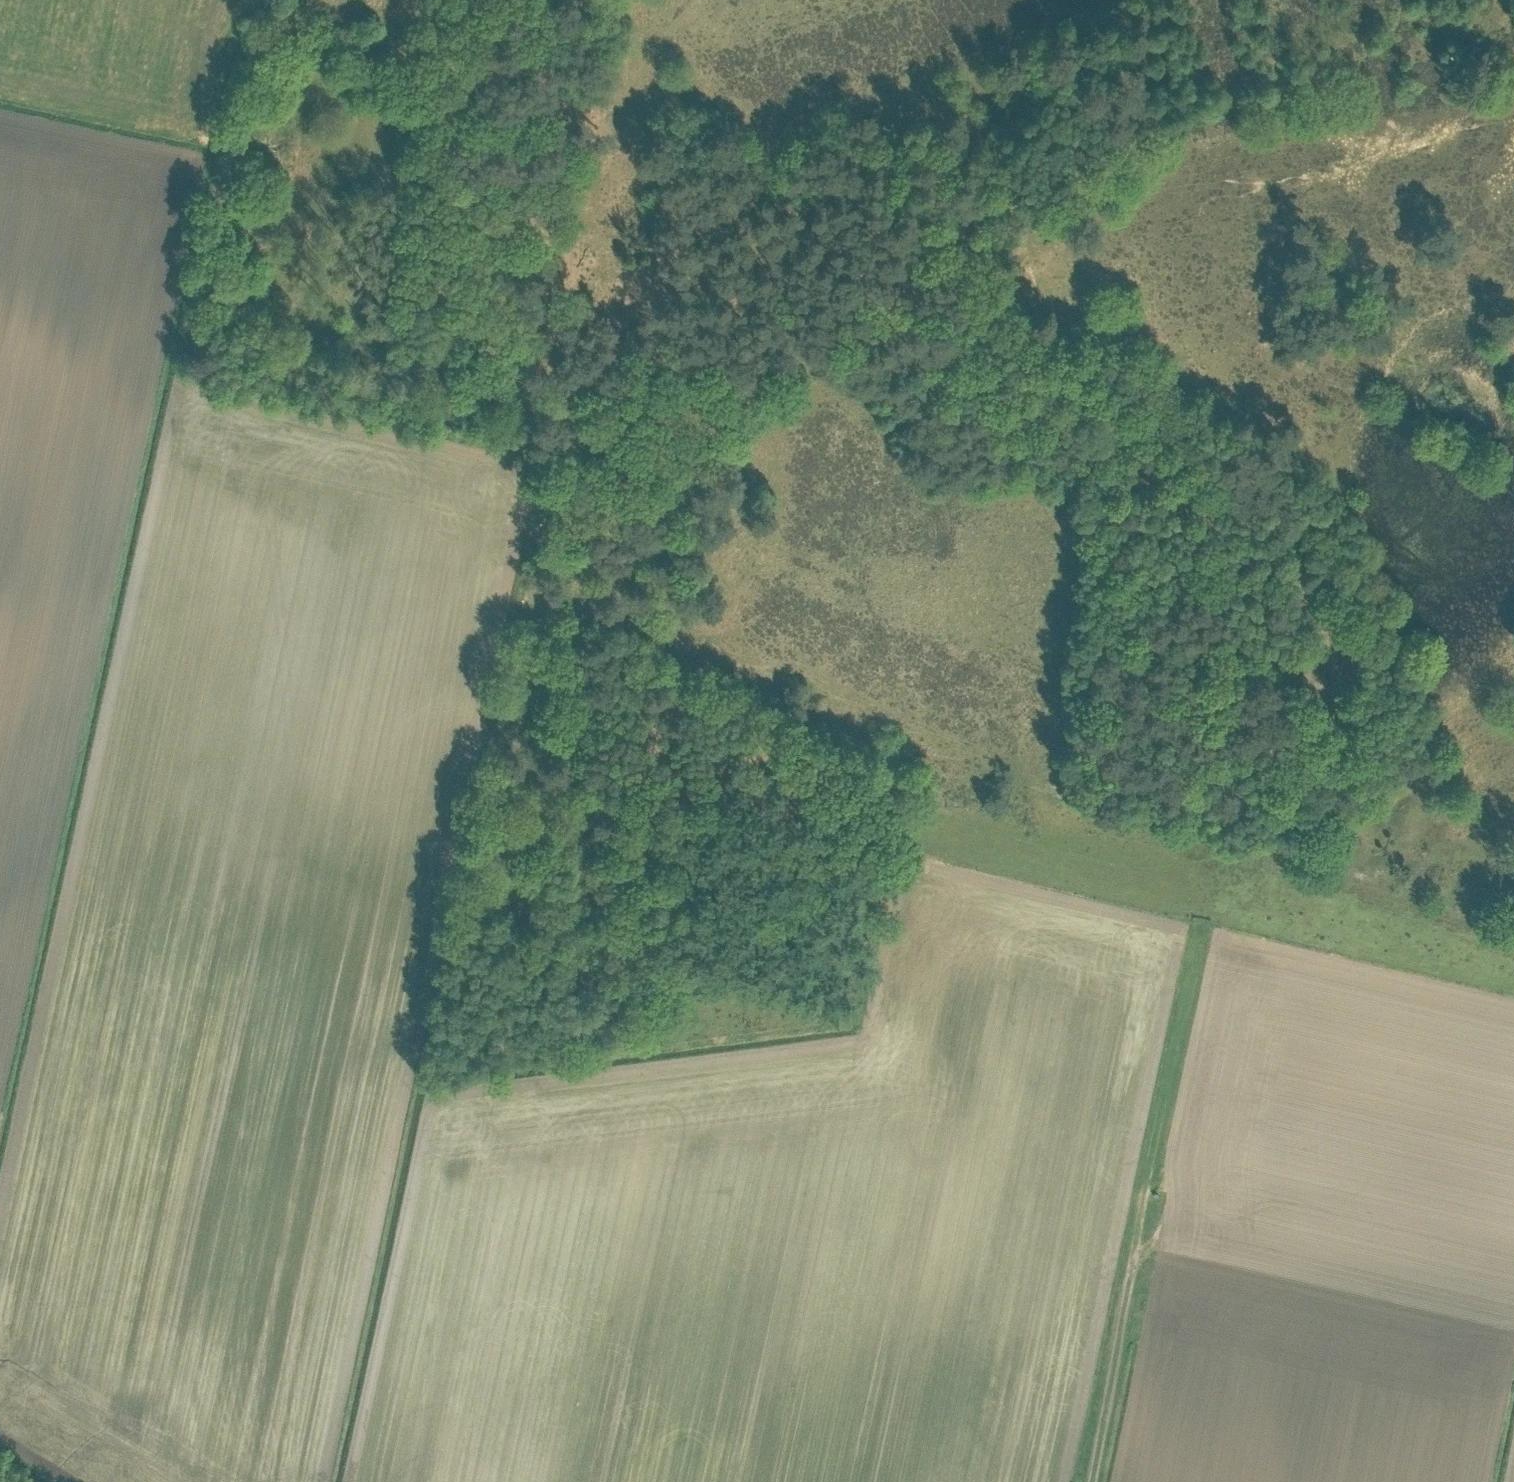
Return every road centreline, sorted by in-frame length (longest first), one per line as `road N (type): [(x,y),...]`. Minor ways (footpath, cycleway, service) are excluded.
road 1 (track): [(1092,1481),(1220,849)]

